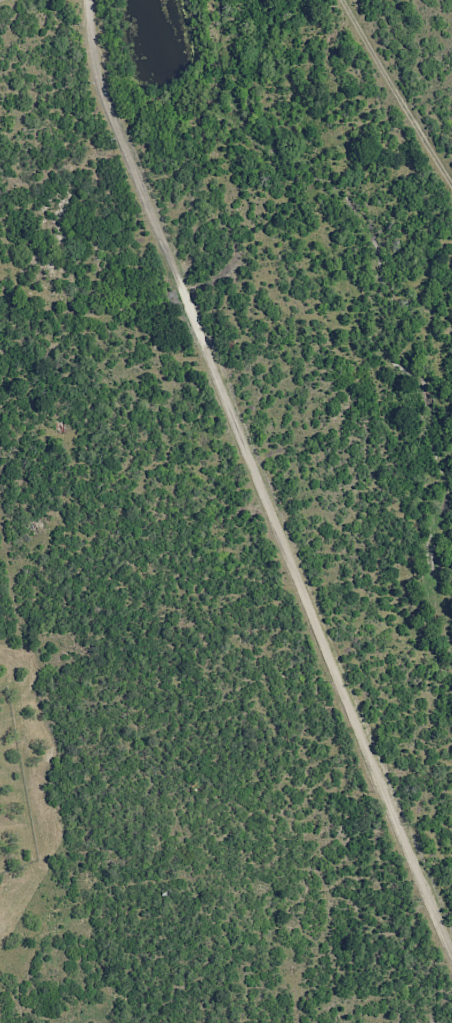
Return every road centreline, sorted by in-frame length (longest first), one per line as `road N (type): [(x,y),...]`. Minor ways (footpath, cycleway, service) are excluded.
road 1 (track): [(90,0),(96,61),(121,134),(451,953)]
road 2 (track): [(451,182),(346,0)]

